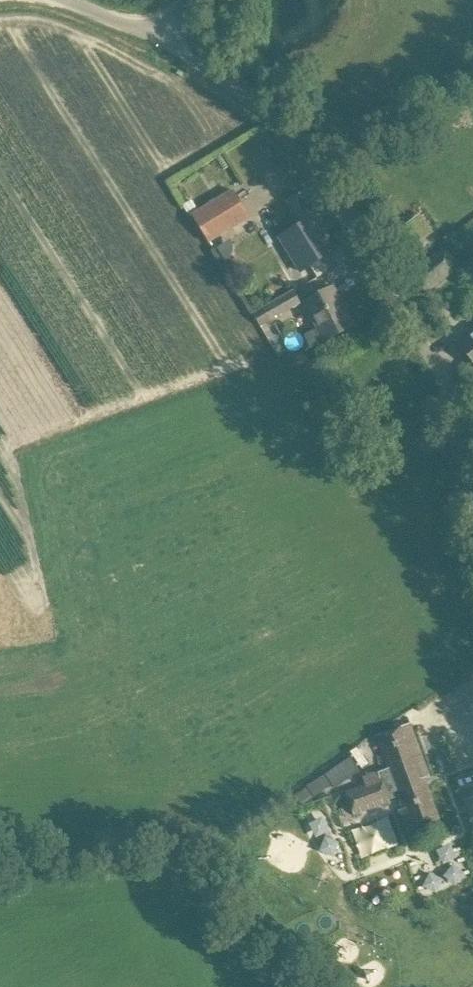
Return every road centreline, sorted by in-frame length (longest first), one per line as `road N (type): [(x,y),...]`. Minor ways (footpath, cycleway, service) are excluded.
road 1 (unclassified): [(472,458),(433,359),(306,163),(259,111),(161,38)]

